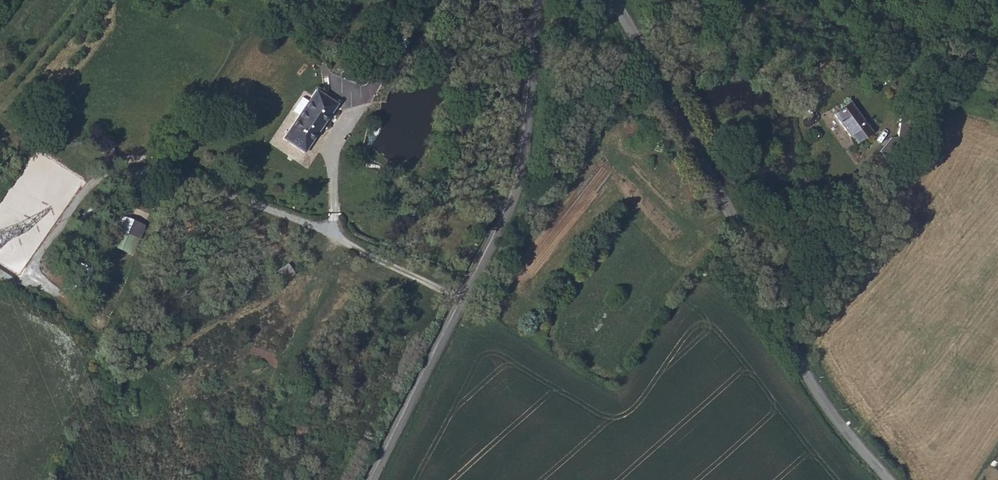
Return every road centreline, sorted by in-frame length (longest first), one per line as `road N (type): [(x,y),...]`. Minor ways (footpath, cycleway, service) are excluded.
road 1 (unclassified): [(610,0),(645,46),(808,382),(885,479)]
road 2 (unclassified): [(537,0),(509,217),(458,298)]
road 3 (unclassified): [(458,298),(374,479)]
road 4 (track): [(331,235),(159,177)]
road 5 (residential): [(458,298),(331,235)]

